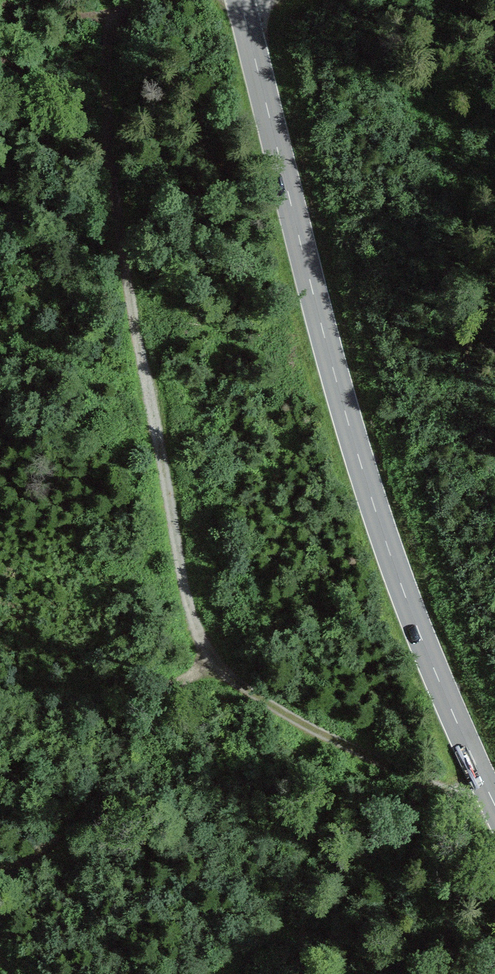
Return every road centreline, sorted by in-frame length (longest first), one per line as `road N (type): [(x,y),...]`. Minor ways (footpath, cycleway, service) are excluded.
road 1 (tertiary): [(240,0),(373,504),(494,804)]
road 2 (track): [(0,61),(106,152),(186,593),(207,652)]
road 3 (track): [(207,652),(273,707),(339,742),(448,791),(488,790)]
road 4 (track): [(0,6),(105,19),(155,0)]
road 5 (track): [(106,152),(105,19)]
road 6 (track): [(207,652),(125,741)]

